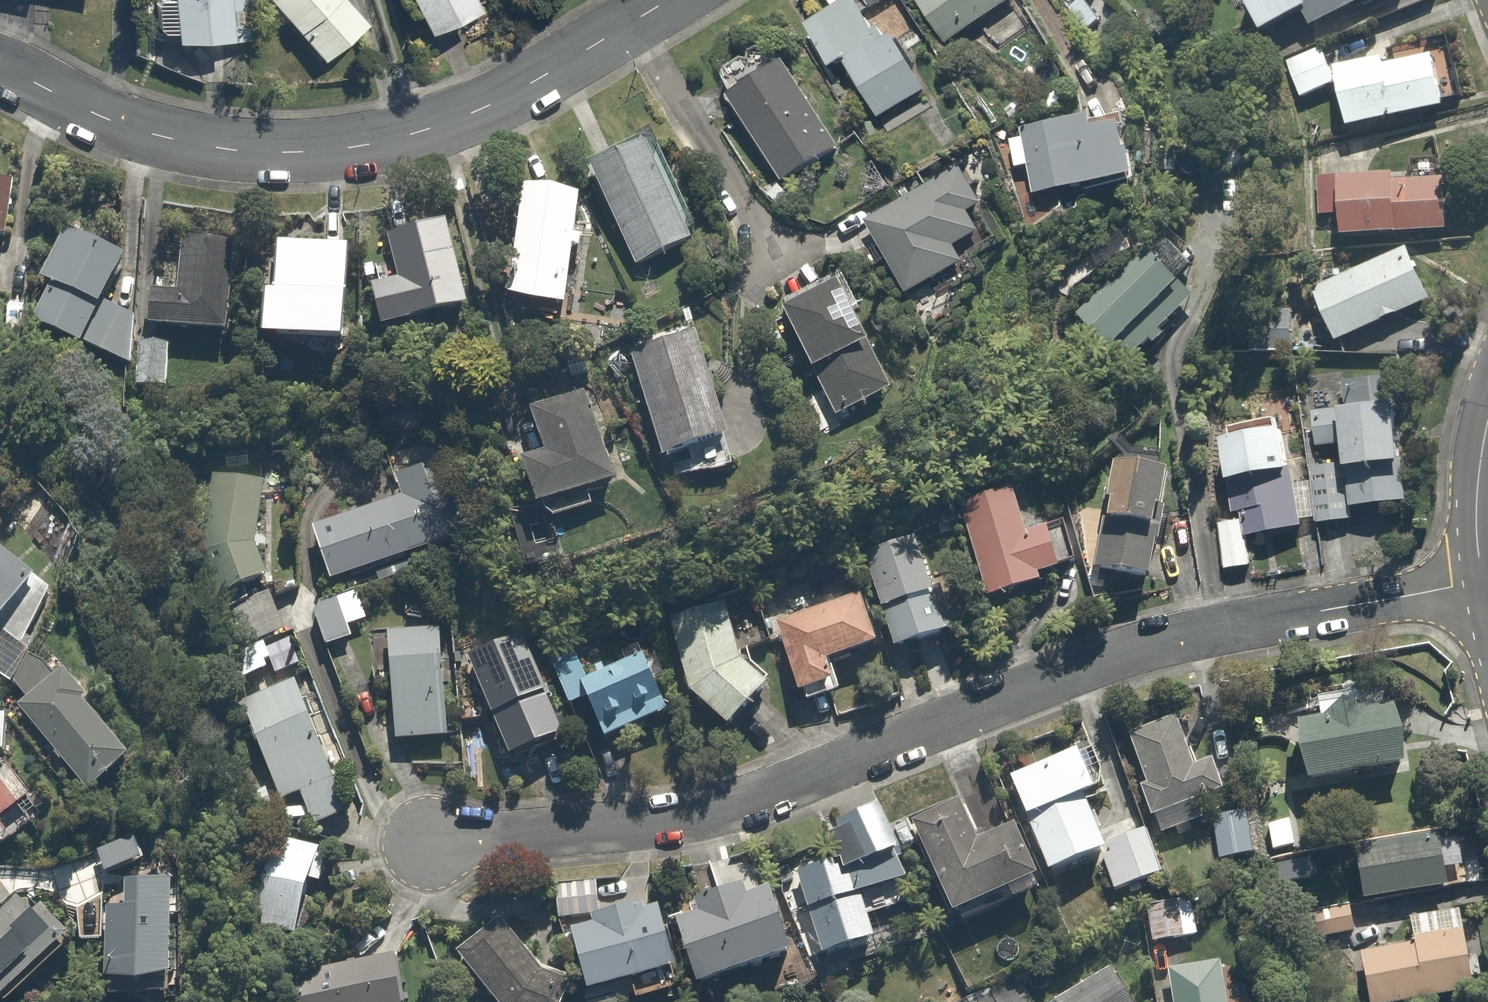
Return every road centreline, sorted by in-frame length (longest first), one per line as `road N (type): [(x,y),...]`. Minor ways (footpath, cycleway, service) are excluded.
road 1 (residential): [(1480,582),(1195,636),(736,800),(589,831),(438,842)]
road 2 (residential): [(636,30),(500,102),(393,138),(331,146),(216,139),(0,57)]
road 3 (residential): [(636,30),(778,260)]
road 4 (residential): [(1480,582),(1471,542),(1473,466),(1487,401)]

